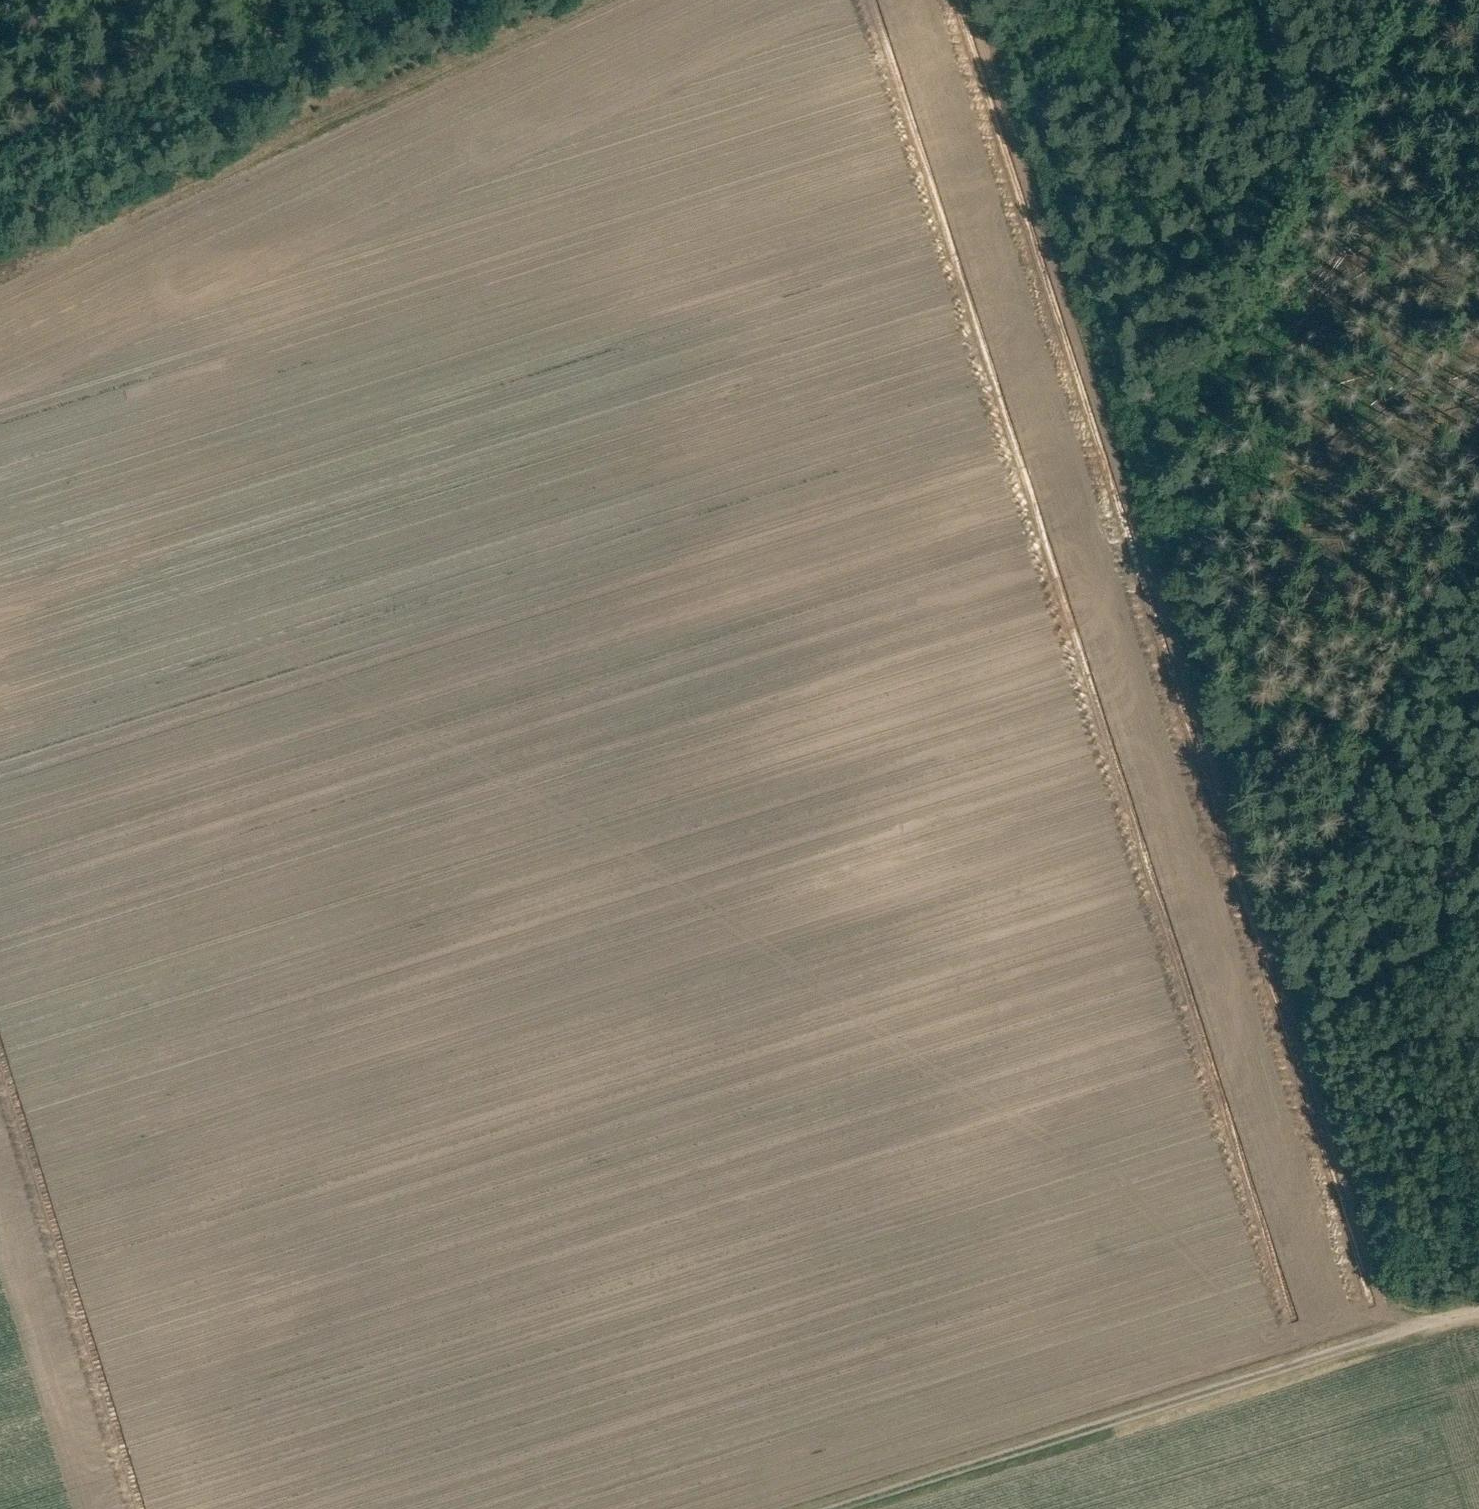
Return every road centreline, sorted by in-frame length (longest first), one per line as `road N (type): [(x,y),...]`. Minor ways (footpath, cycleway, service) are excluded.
road 1 (unclassified): [(610,0),(0,296)]
road 2 (track): [(1478,1317),(1389,1332),(837,1508)]

